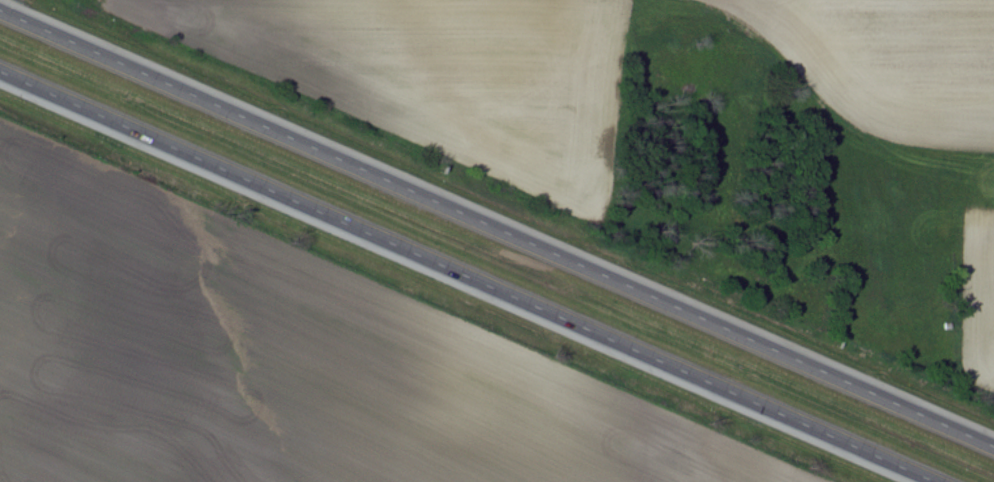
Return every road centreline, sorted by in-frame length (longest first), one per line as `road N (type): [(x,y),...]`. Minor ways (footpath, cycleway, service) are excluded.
road 1 (motorway): [(993,449),(0,7)]
road 2 (motorway): [(0,73),(934,481)]

